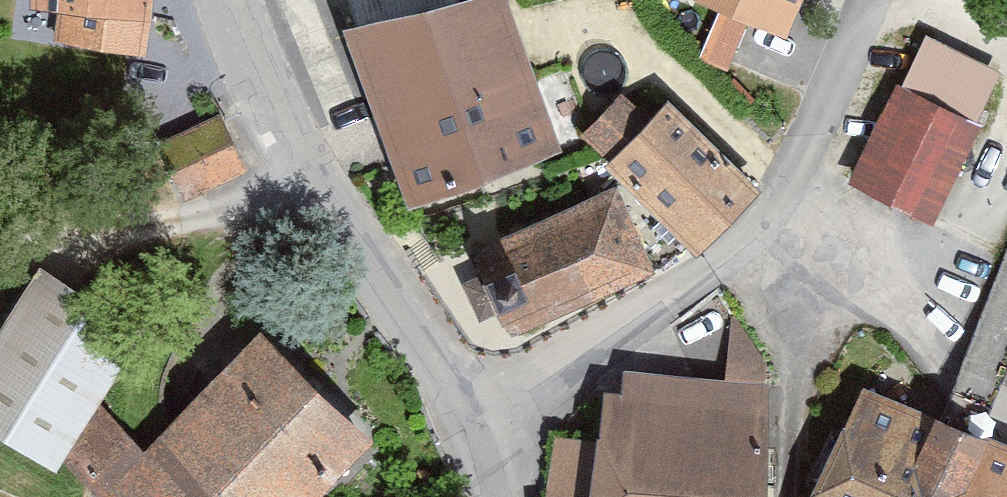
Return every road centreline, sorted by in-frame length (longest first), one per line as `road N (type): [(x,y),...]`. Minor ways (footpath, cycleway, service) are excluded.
road 1 (residential): [(470,433),(753,236),(794,180),(864,0)]
road 2 (residential): [(213,0),(302,192),(470,433)]

